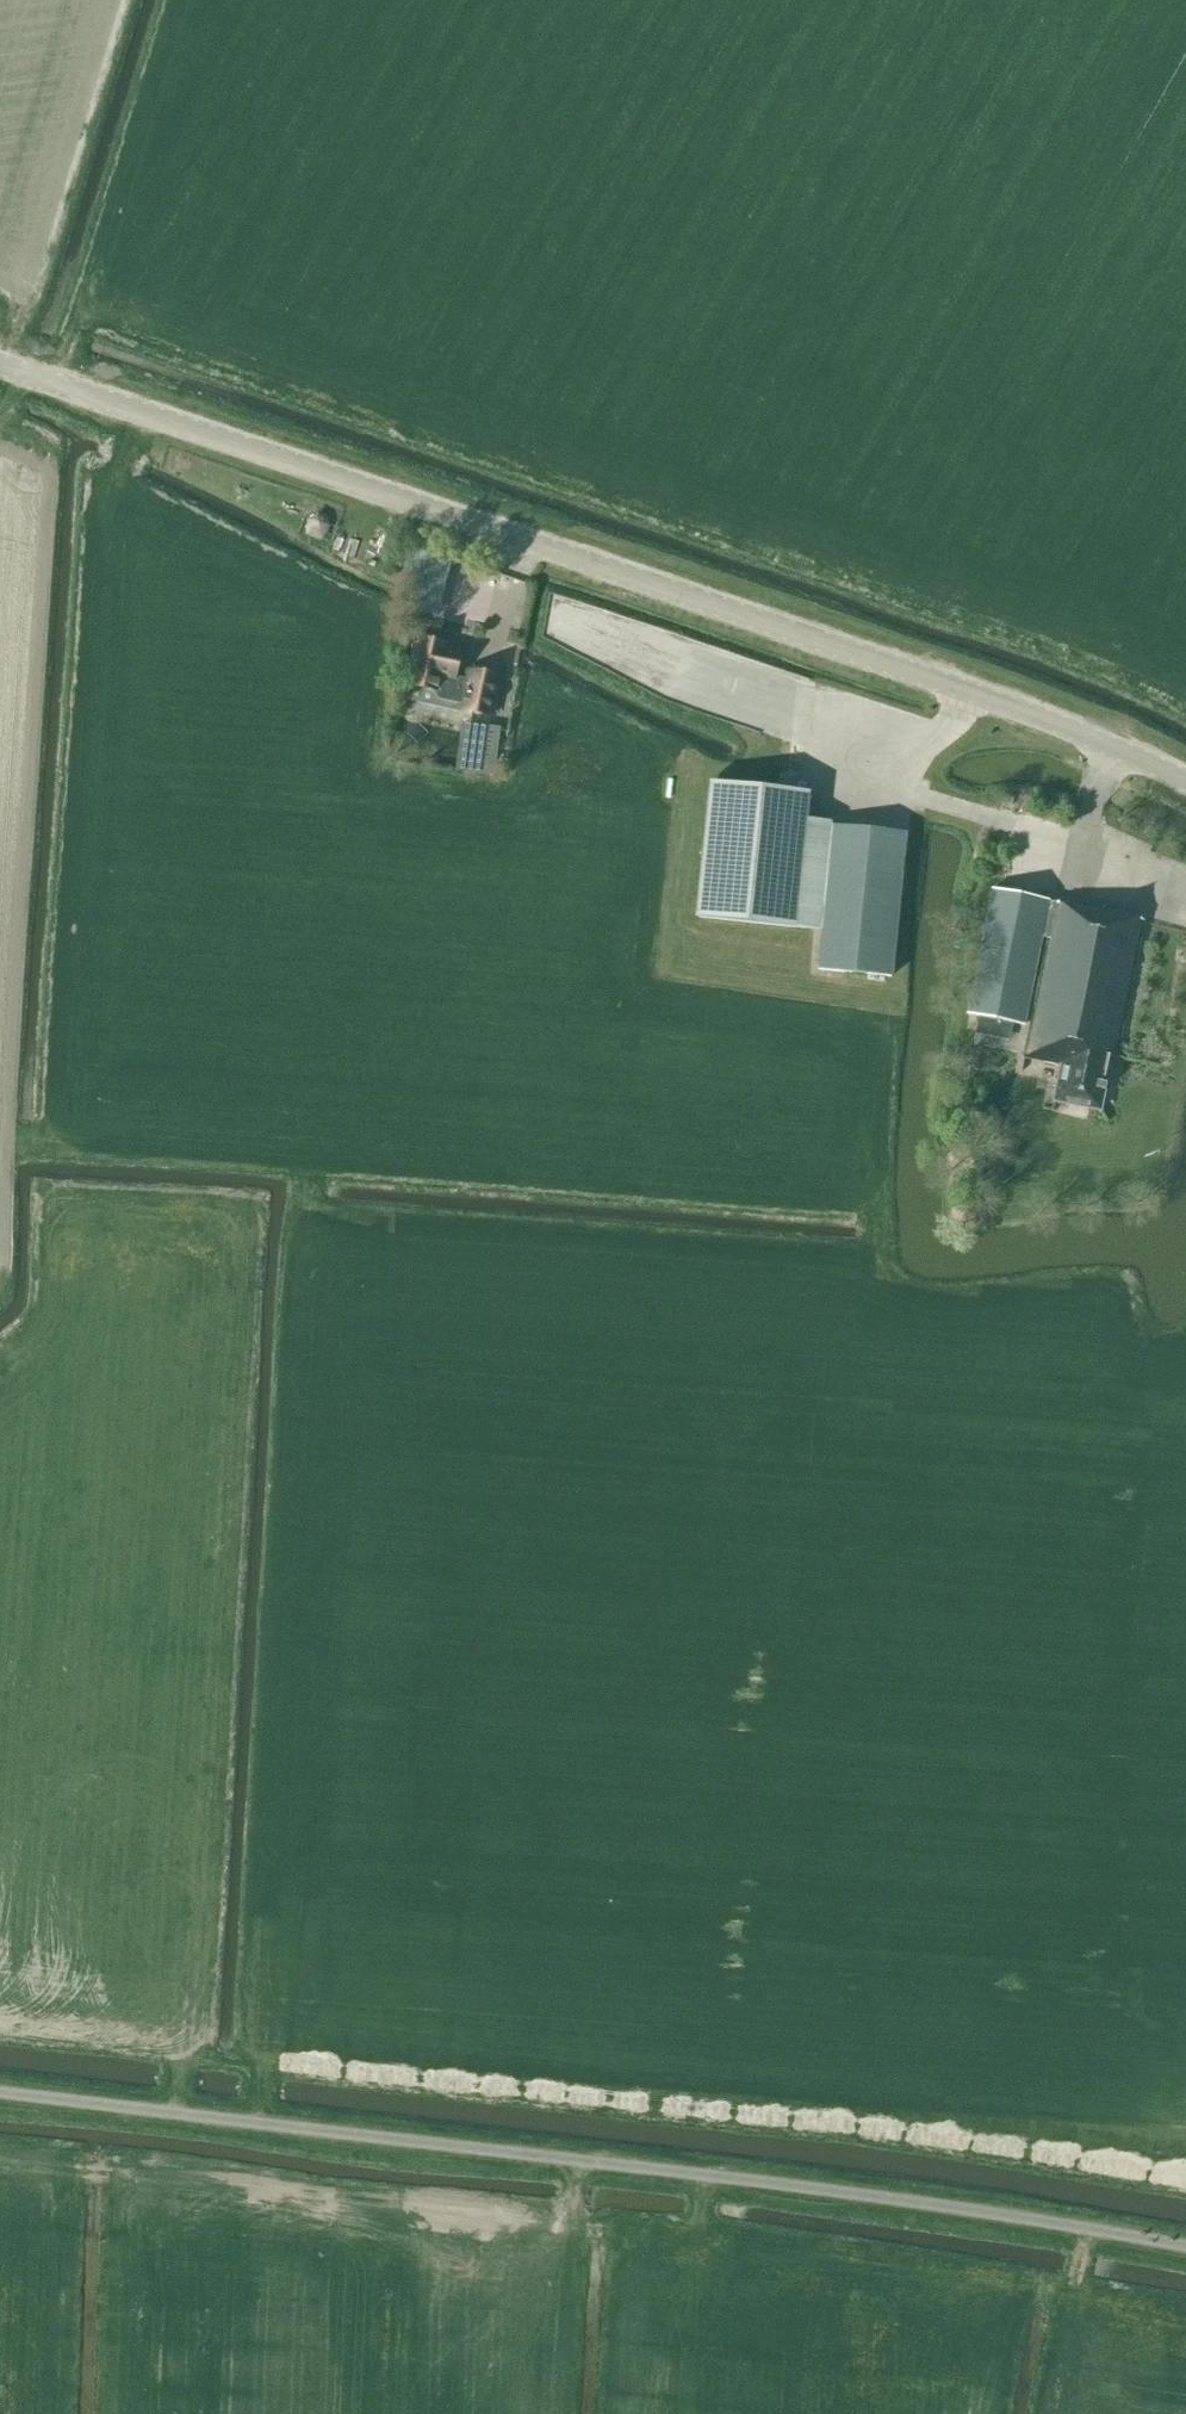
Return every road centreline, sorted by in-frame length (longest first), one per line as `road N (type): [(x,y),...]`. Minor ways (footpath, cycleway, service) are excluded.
road 1 (tertiary): [(1185,782),(1016,708),(0,363)]
road 2 (unclassified): [(0,2100),(622,2173),(1185,2253)]

